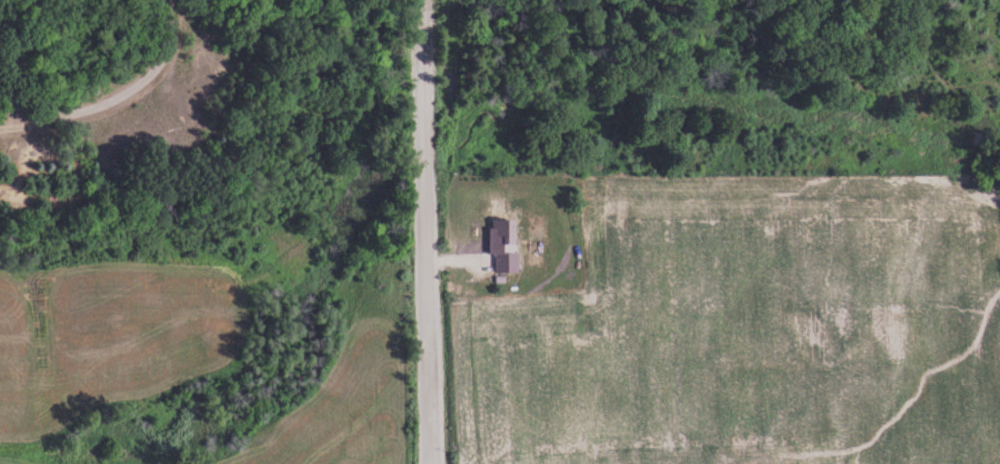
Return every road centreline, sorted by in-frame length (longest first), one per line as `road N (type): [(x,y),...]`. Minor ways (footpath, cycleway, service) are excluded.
road 1 (residential): [(432,463),(418,0)]

